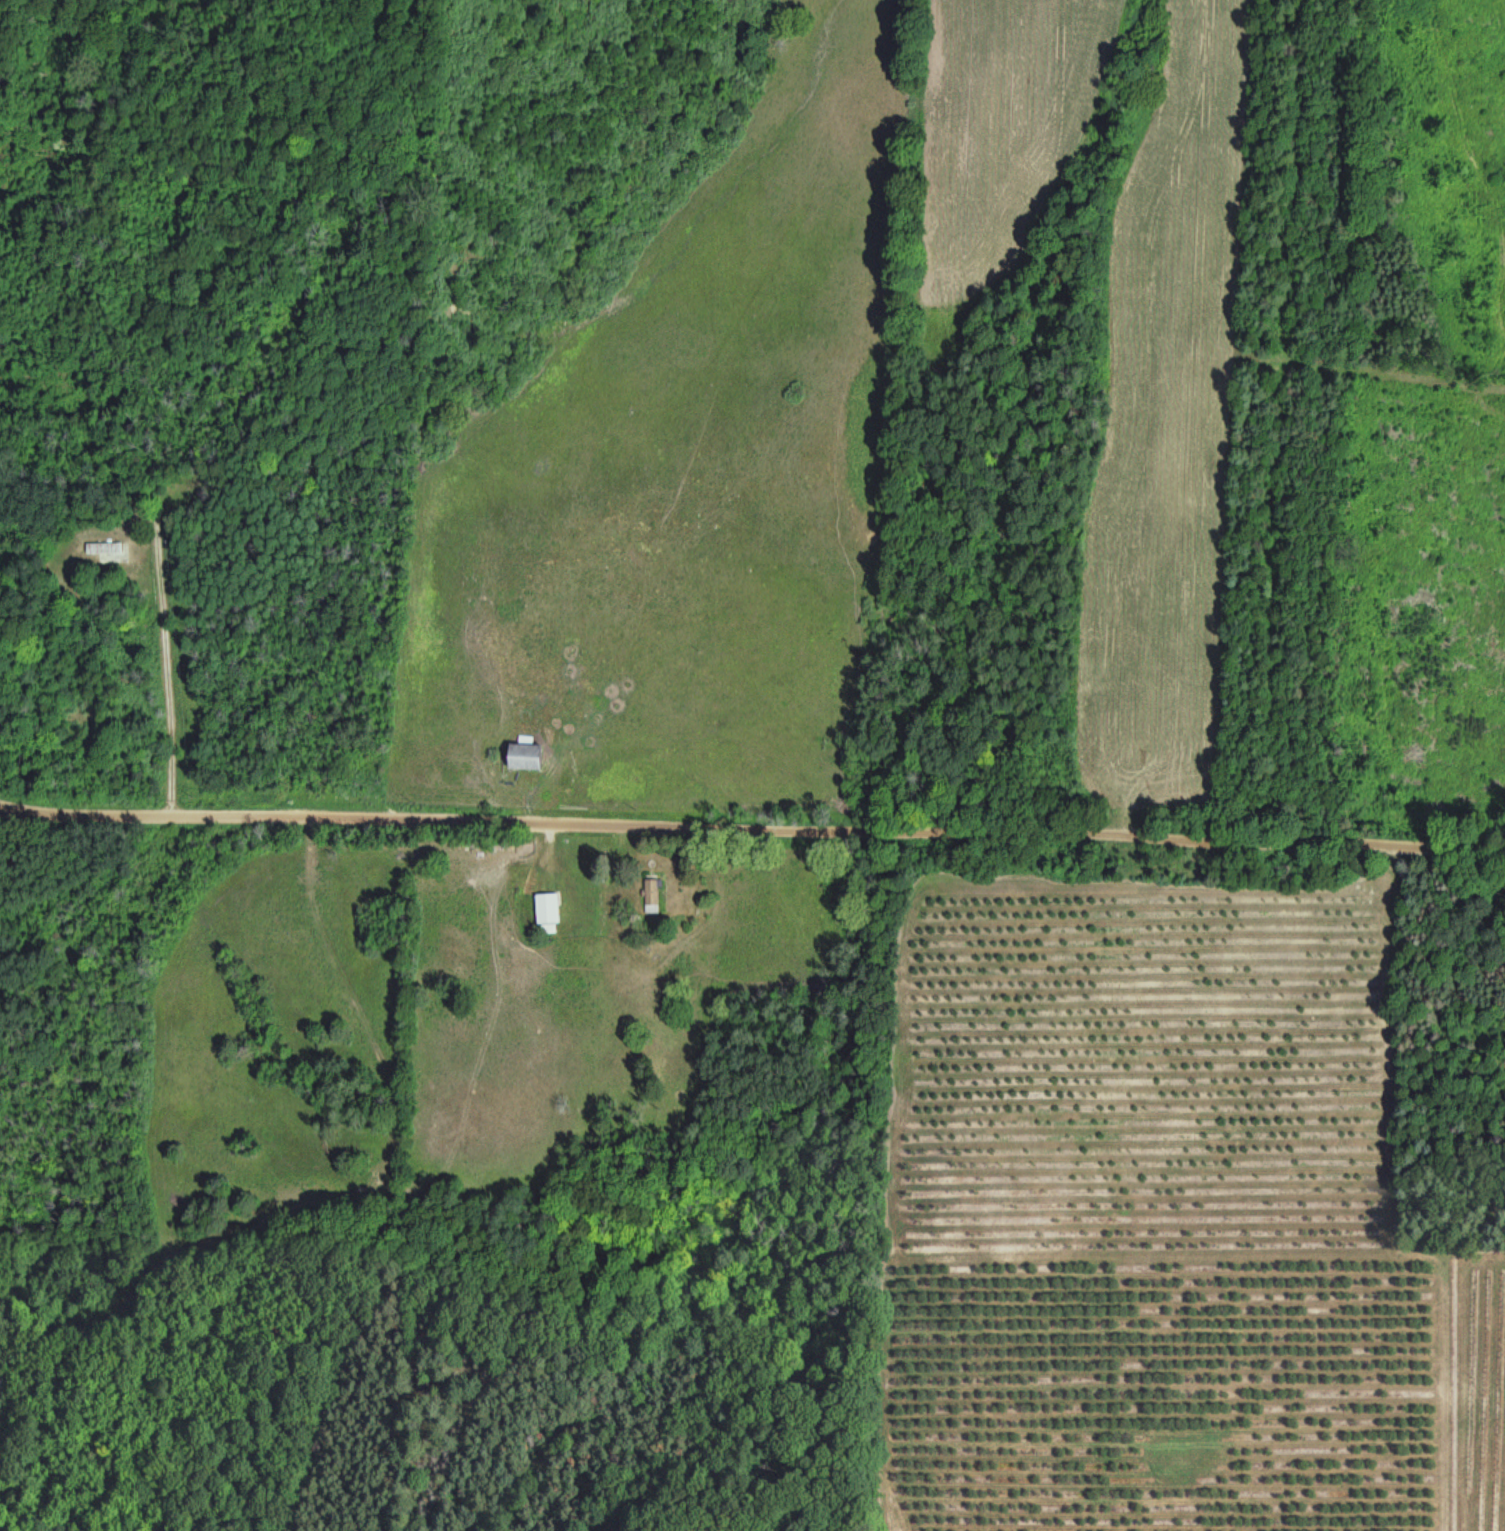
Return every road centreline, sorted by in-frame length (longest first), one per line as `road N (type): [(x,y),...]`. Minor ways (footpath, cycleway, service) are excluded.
road 1 (residential): [(1504,800),(1467,821),(1414,834),(1205,829),(1123,817),(0,796)]

